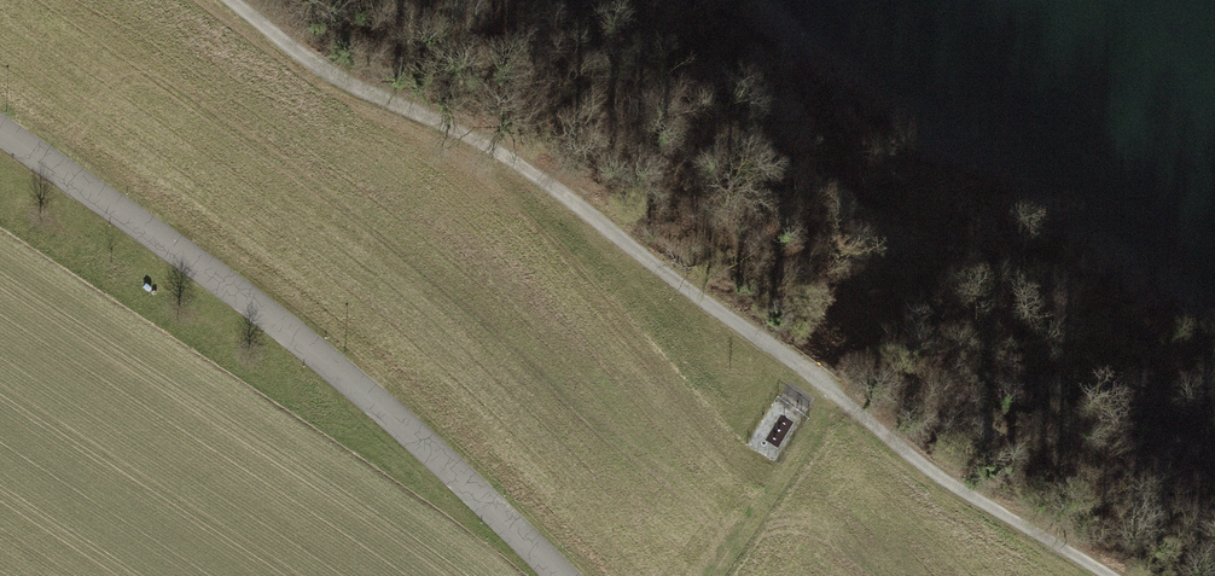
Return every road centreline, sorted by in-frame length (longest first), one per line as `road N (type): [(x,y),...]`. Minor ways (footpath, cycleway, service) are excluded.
road 1 (track): [(228,0),(356,87),(496,148),(972,498),(1110,575)]
road 2 (residential): [(0,129),(337,369),(561,575)]
road 3 (track): [(836,394),(718,575)]

